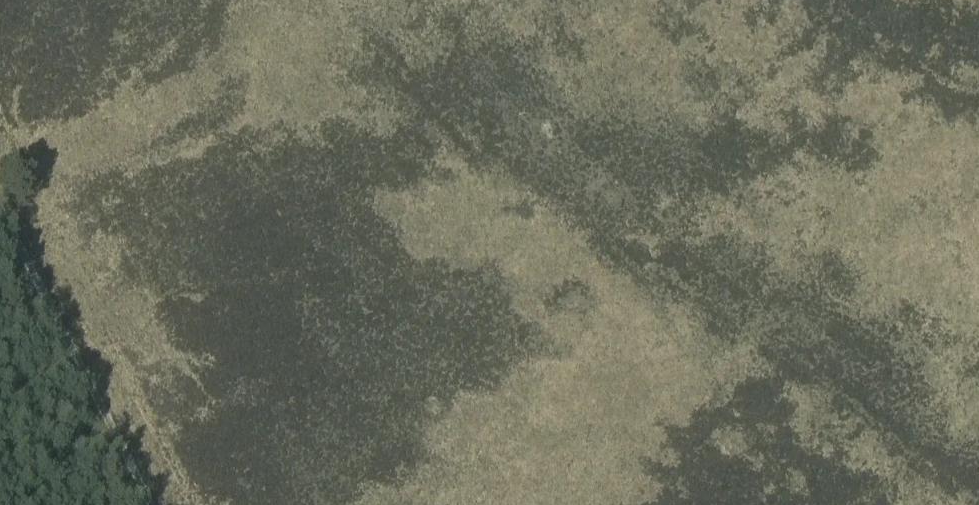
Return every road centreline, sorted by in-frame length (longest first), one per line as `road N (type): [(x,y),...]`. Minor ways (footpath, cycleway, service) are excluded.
road 1 (track): [(0,195),(151,504)]

